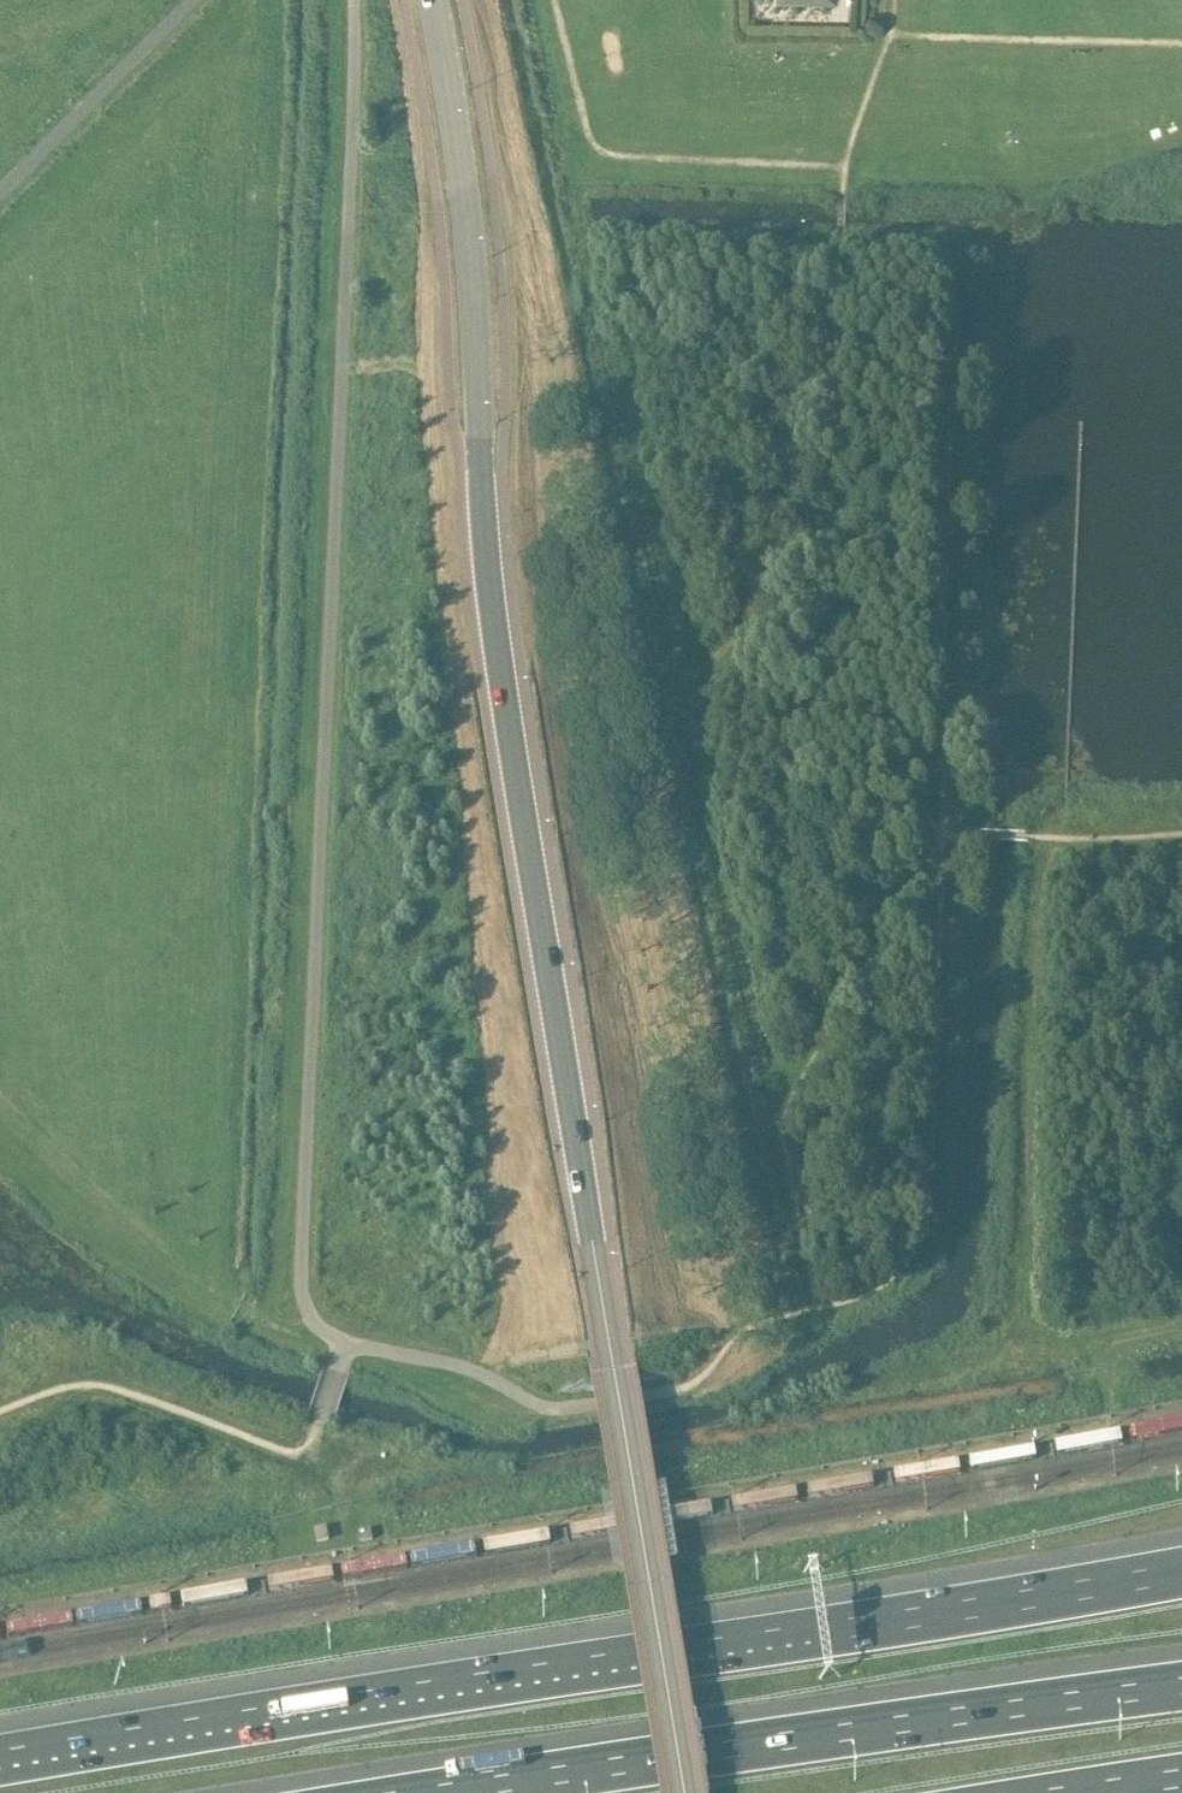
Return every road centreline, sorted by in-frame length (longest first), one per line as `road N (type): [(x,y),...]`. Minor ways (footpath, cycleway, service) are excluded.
road 1 (tertiary): [(683,1792),(488,573),(463,190),(428,0)]
road 2 (motorway): [(1181,1565),(0,1754)]
road 3 (motorway): [(1181,1681),(871,1718),(433,1792)]
road 4 (track): [(1181,1319),(1079,1343),(1026,1342)]

